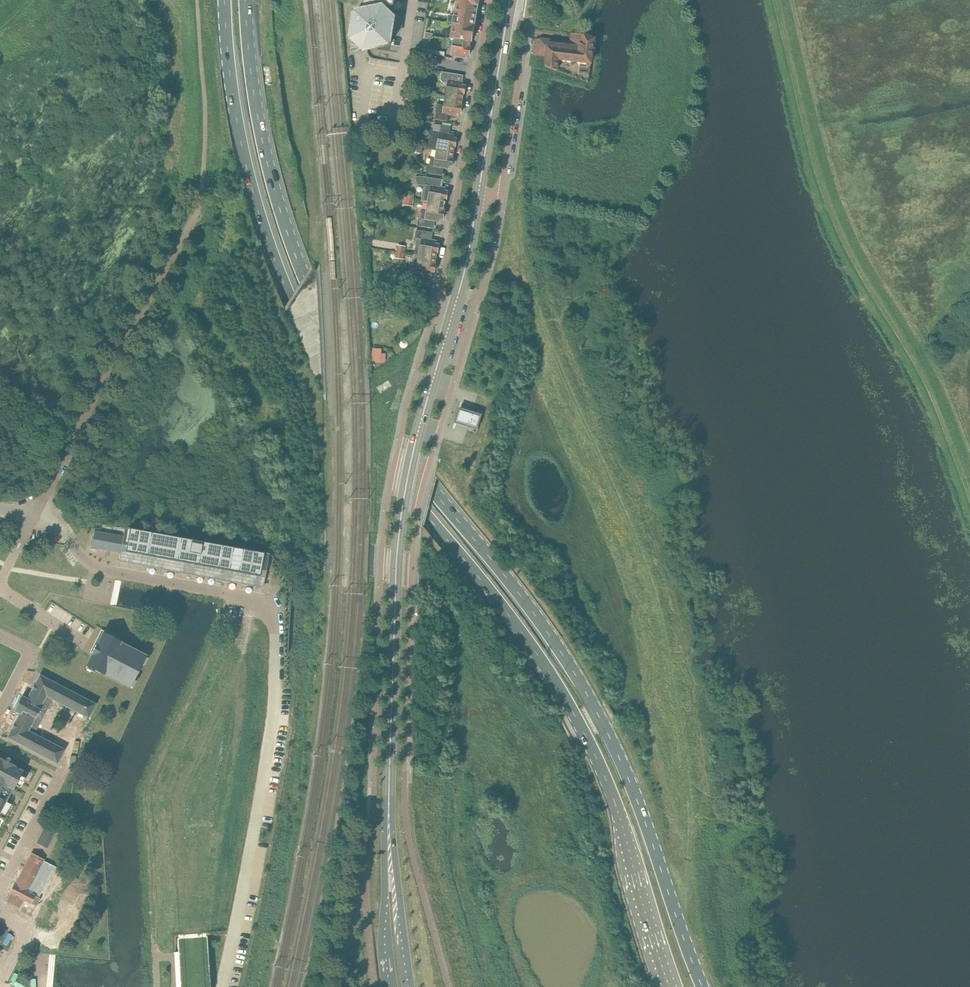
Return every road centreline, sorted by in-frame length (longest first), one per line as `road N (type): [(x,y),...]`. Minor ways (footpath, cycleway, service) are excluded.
road 1 (primary): [(703,986),(632,784),(586,691),(533,611),(398,444),(305,280),(267,161),(246,0)]
road 2 (primary): [(225,0),(247,166),(291,301),(381,460),(514,620),(566,699),(610,789),(673,986)]
road 3 (residential): [(35,514),(62,527),(90,562),(249,600),(273,619),(271,733),(223,986)]
road 4 (secondary): [(389,807),(399,531),(448,331)]
road 5 (unclassified): [(35,514),(195,215)]
road 6 (residential): [(489,0),(438,297),(448,331)]
road 7 (unclassified): [(477,206),(503,183),(531,0)]
road 8 (secondary): [(477,206),(510,0)]
road 9 (secondary): [(410,986),(389,807)]
road 10 (secondary): [(389,807),(390,986)]
road 11 (secondary): [(448,331),(477,206)]
road 12 (residential): [(1,888),(59,774)]

